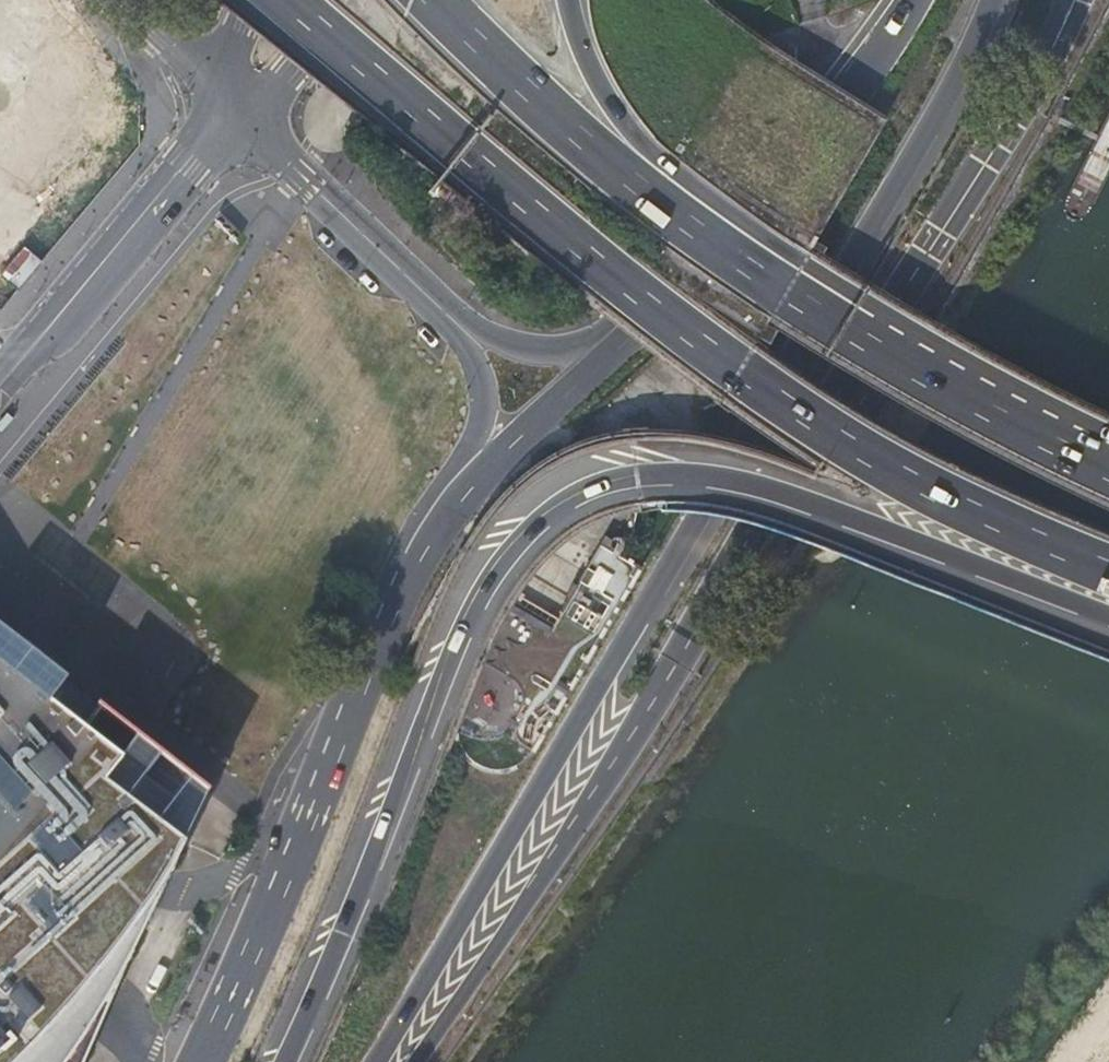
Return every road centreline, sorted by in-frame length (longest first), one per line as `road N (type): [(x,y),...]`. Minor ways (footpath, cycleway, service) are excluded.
road 1 (motorway): [(374,1061),(943,105),(993,0)]
road 2 (motorway): [(286,1061),(490,587),(543,523),(580,497),(662,475),(736,483),(1108,617)]
road 3 (motorway): [(287,0),(758,386),(939,495),(1108,570)]
road 4 (primary): [(418,1061),(852,388),(945,225)]
road 5 (secondary): [(855,94),(614,321),(557,350),(521,346),(470,318),(296,158),(228,116)]
road 6 (primary): [(228,116),(459,339),(482,384),(482,420),(402,557),(358,694)]
road 7 (primary): [(634,336),(537,423),(430,546),(358,694)]
road 8 (motorway): [(785,277),(587,143),(434,0)]
road 9 (primary): [(358,694),(201,1061)]
road 10 (motorway): [(1108,448),(785,277)]
road 11 (motorway): [(785,277),(714,199),(621,119),(587,59),(569,0)]
road 12 (secondary): [(228,116),(0,381)]
road 13 (motorway): [(855,94),(634,336)]
road 14 (primary): [(945,225),(1033,110),(1084,0)]
road 15 (primary): [(945,225),(1064,0)]
road 16 (secondary): [(228,116),(295,69),(337,0)]
road 17 (unclassified): [(125,0),(228,116)]

